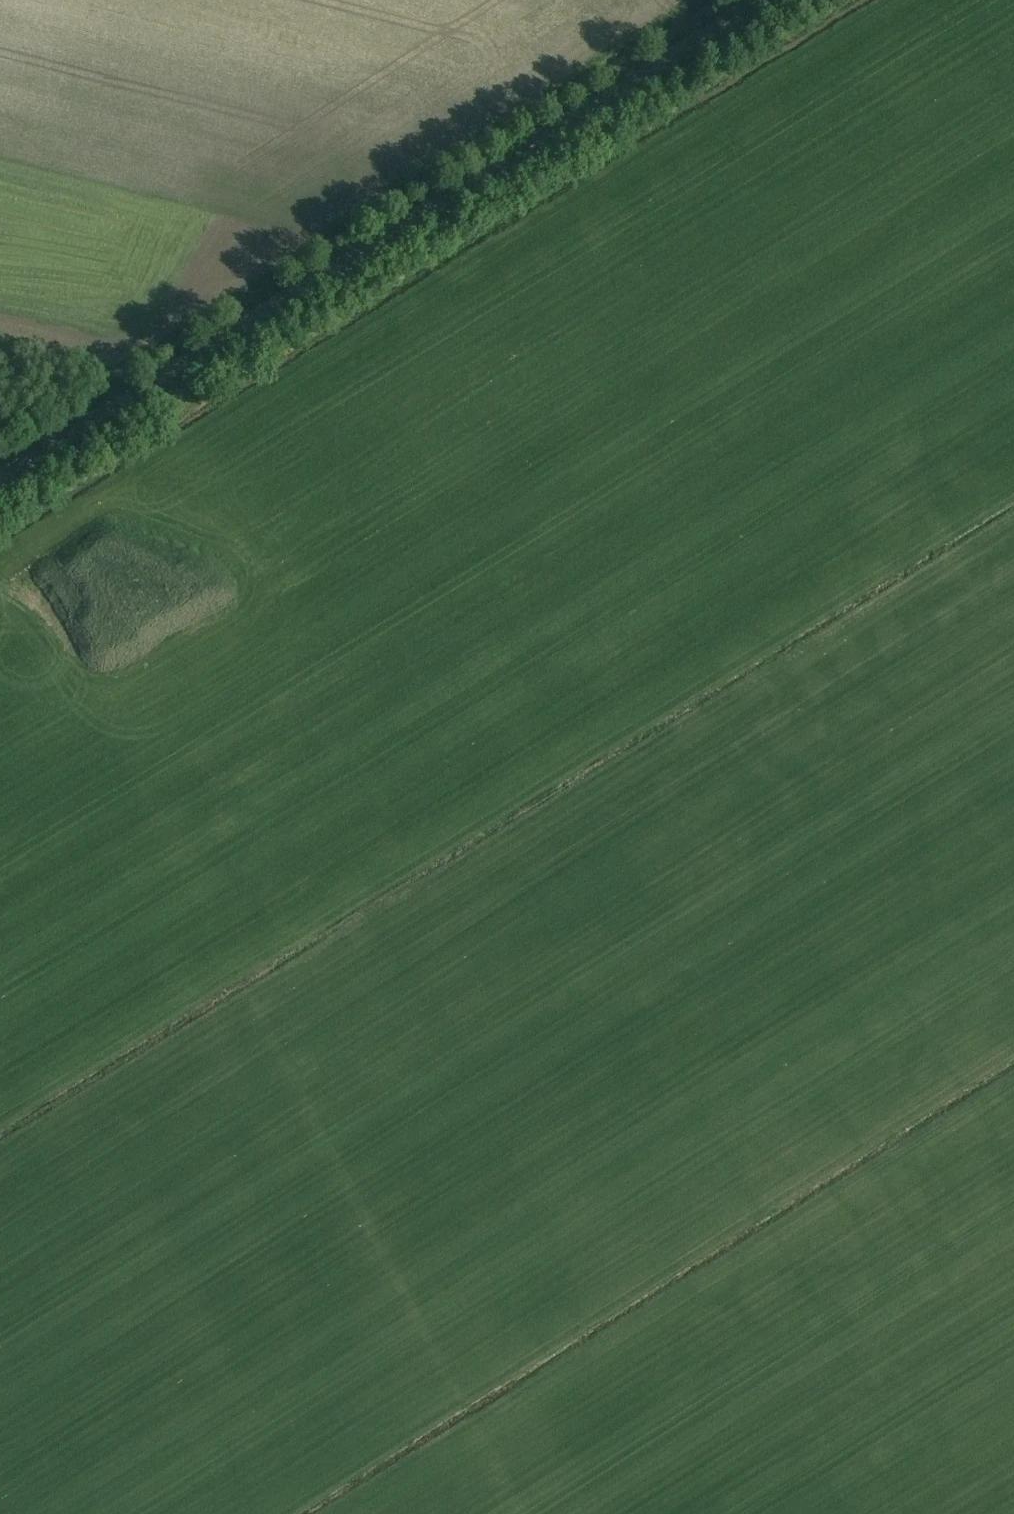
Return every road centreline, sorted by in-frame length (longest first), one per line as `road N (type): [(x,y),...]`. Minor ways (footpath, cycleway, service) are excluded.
road 1 (unclassified): [(0,479),(762,0)]

